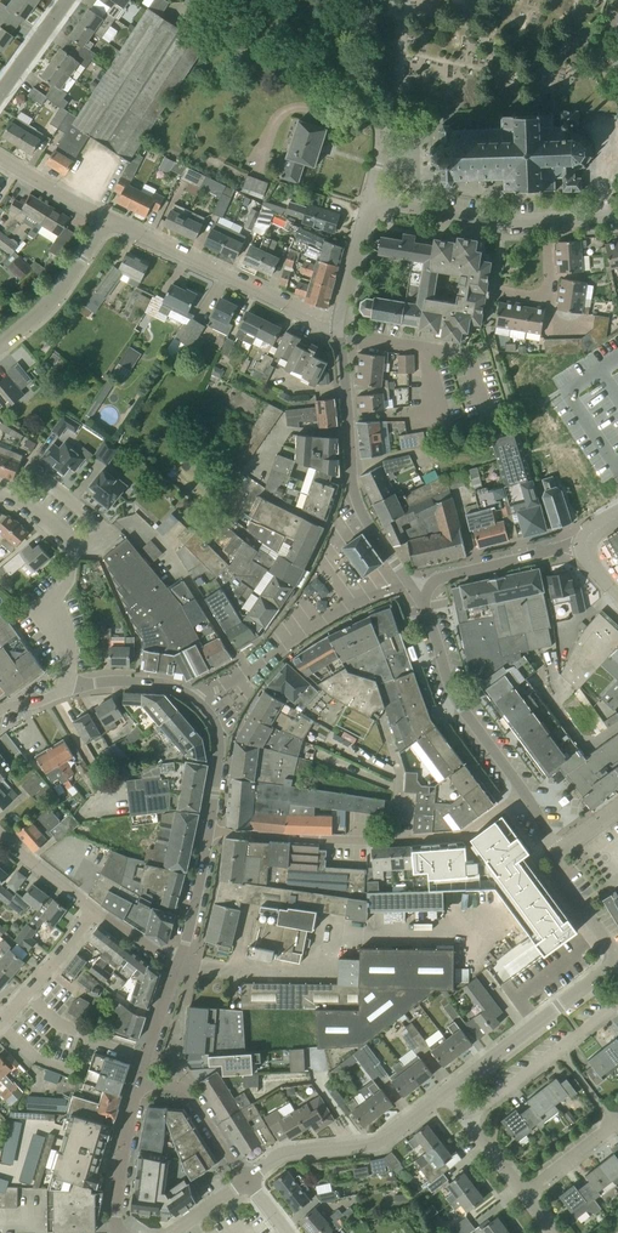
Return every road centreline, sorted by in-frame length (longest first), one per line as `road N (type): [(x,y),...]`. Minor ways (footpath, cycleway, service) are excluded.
road 1 (residential): [(209,830),(396,841),(462,835),(523,791)]
road 2 (residential): [(339,342),(357,498),(423,604)]
road 3 (residential): [(333,324),(103,217)]
road 4 (residential): [(247,1182),(279,1157),(378,1144),(446,1091)]
road 5 (residential): [(446,1091),(617,960)]
road 6 (residential): [(423,604),(453,698),(523,791)]
road 7 (residential): [(489,428),(470,360),(339,342)]
road 8 (unclassified): [(366,199),(380,122),(357,0)]
road 9 (residential): [(466,1117),(617,1002)]
road 10 (residential): [(366,199),(547,221)]
road 11 (residential): [(586,543),(438,579),(423,604)]
road 12 (residential): [(0,348),(56,300),(103,217)]
road 13 (residential): [(76,546),(95,546),(101,534),(61,493),(28,470),(13,497)]
road 14 (residential): [(247,1182),(186,1090),(138,1080)]
road 15 (residential): [(64,690),(69,659),(45,606),(67,582),(76,546)]
road 16 (residential): [(121,1232),(120,1159),(138,1080)]
road 17 (residential): [(178,966),(209,830)]
road 18 (residential): [(209,830),(217,734),(195,700)]
road 19 (residential): [(145,1057),(58,1024),(27,994)]
road 20 (unclassified): [(333,324),(366,199)]
road 21 (residential): [(617,958),(561,881),(556,851)]
road 22 (residential): [(184,691),(114,680),(64,690)]

